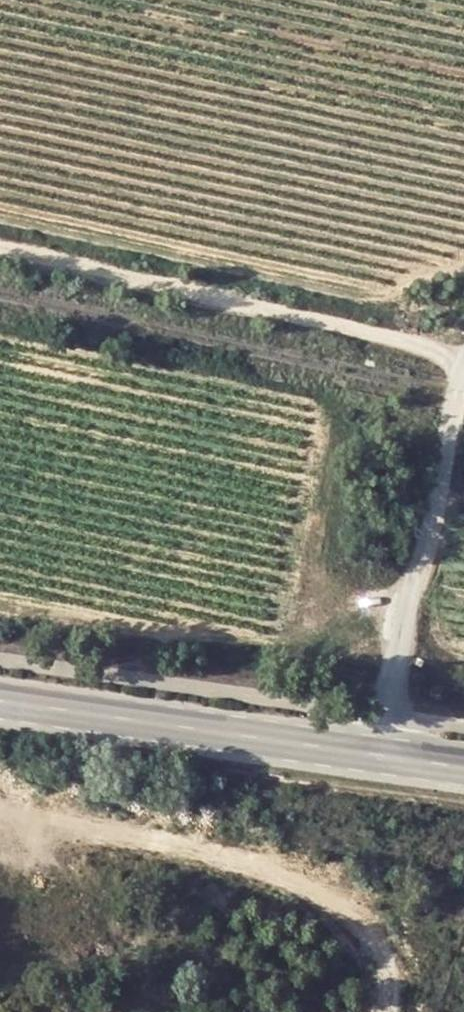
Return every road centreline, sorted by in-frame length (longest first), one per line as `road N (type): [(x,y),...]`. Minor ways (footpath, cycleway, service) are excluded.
road 1 (track): [(0,810),(121,831),(300,884),(375,936),(385,1011)]
road 2 (track): [(0,248),(463,355)]
road 3 (unclassified): [(380,762),(463,381)]
road 4 (secondary): [(0,705),(380,762)]

